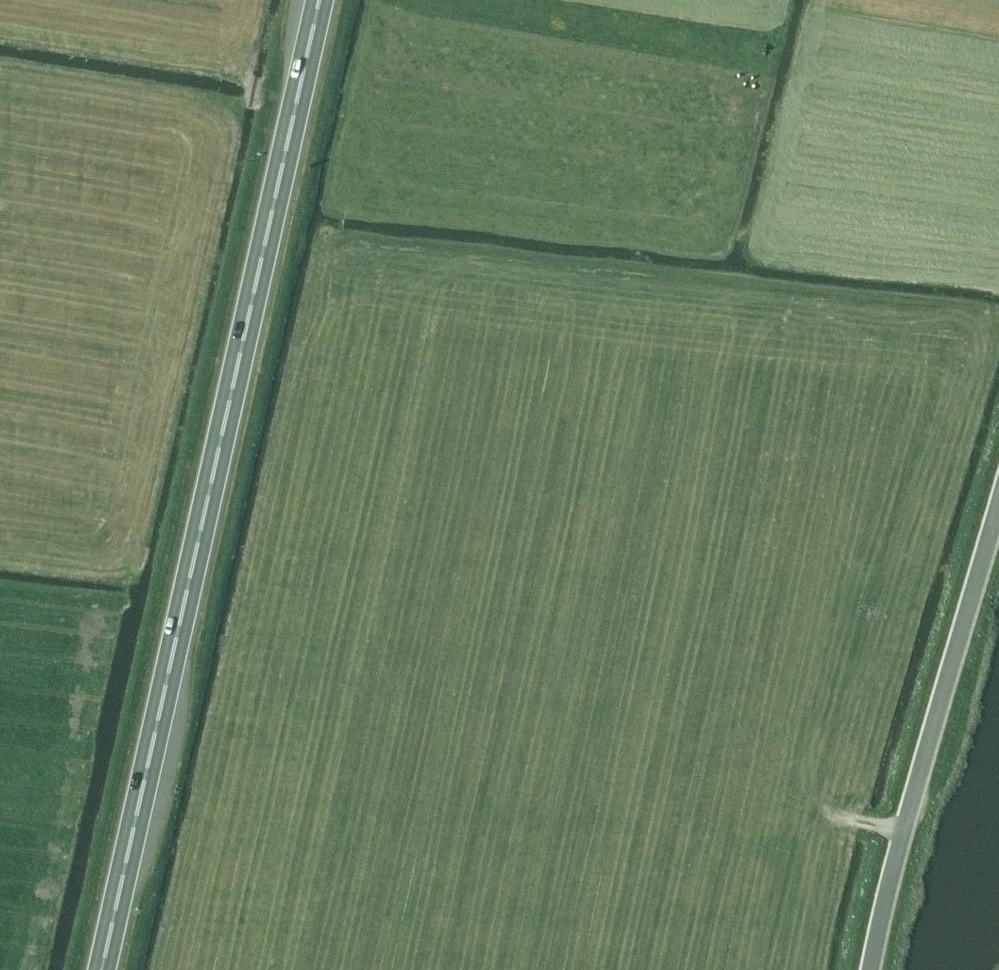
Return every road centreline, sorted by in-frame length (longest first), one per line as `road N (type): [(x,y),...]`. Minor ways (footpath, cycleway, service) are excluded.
road 1 (trunk): [(100,969),(318,0)]
road 2 (unclassified): [(871,969),(998,515)]

